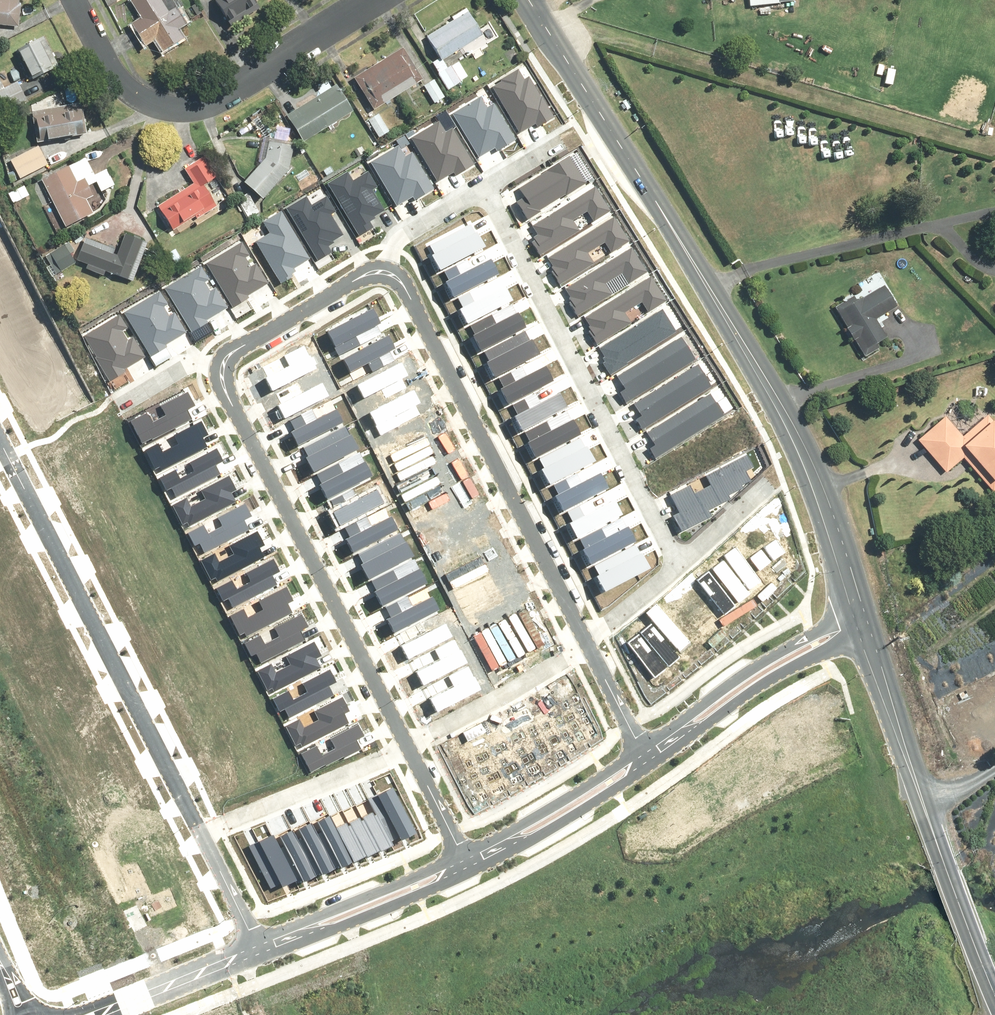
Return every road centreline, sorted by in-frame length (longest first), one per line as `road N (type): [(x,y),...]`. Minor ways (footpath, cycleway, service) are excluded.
road 1 (tertiary): [(528,0),(802,439),(862,605)]
road 2 (track): [(556,45),(604,33),(994,143)]
road 3 (residential): [(201,833),(0,442)]
road 4 (residential): [(678,566),(481,184)]
road 5 (residential): [(586,640),(412,298),(383,270)]
road 6 (residential): [(222,369),(408,746)]
road 7 (residential): [(76,0),(127,87),(149,101),(186,107),(220,100),(376,0)]
road 8 (tertiary): [(870,634),(994,995)]
road 9 (residential): [(641,749),(746,672),(862,605)]
road 10 (residential): [(870,634),(774,677),(650,766)]
road 11 (residential): [(470,872),(261,958)]
road 12 (residential): [(254,942),(462,855)]
road 13 (residential): [(408,746),(201,833)]
road 14 (residential): [(57,1014),(254,942)]
road 15 (residential): [(650,766),(470,872)]
road 16 (residential): [(462,855),(641,749)]
road 17 (residential): [(586,640),(408,746)]
road 18 (residential): [(383,270),(361,274),(236,347),(222,369)]
road 19 (residential): [(261,958),(120,1014)]
road 20 (residential): [(481,184),(405,229),(383,270)]
road 21 (residential): [(641,749),(586,640)]
road 22 (residential): [(408,746),(462,855)]
road 23 (residential): [(254,942),(201,833)]

